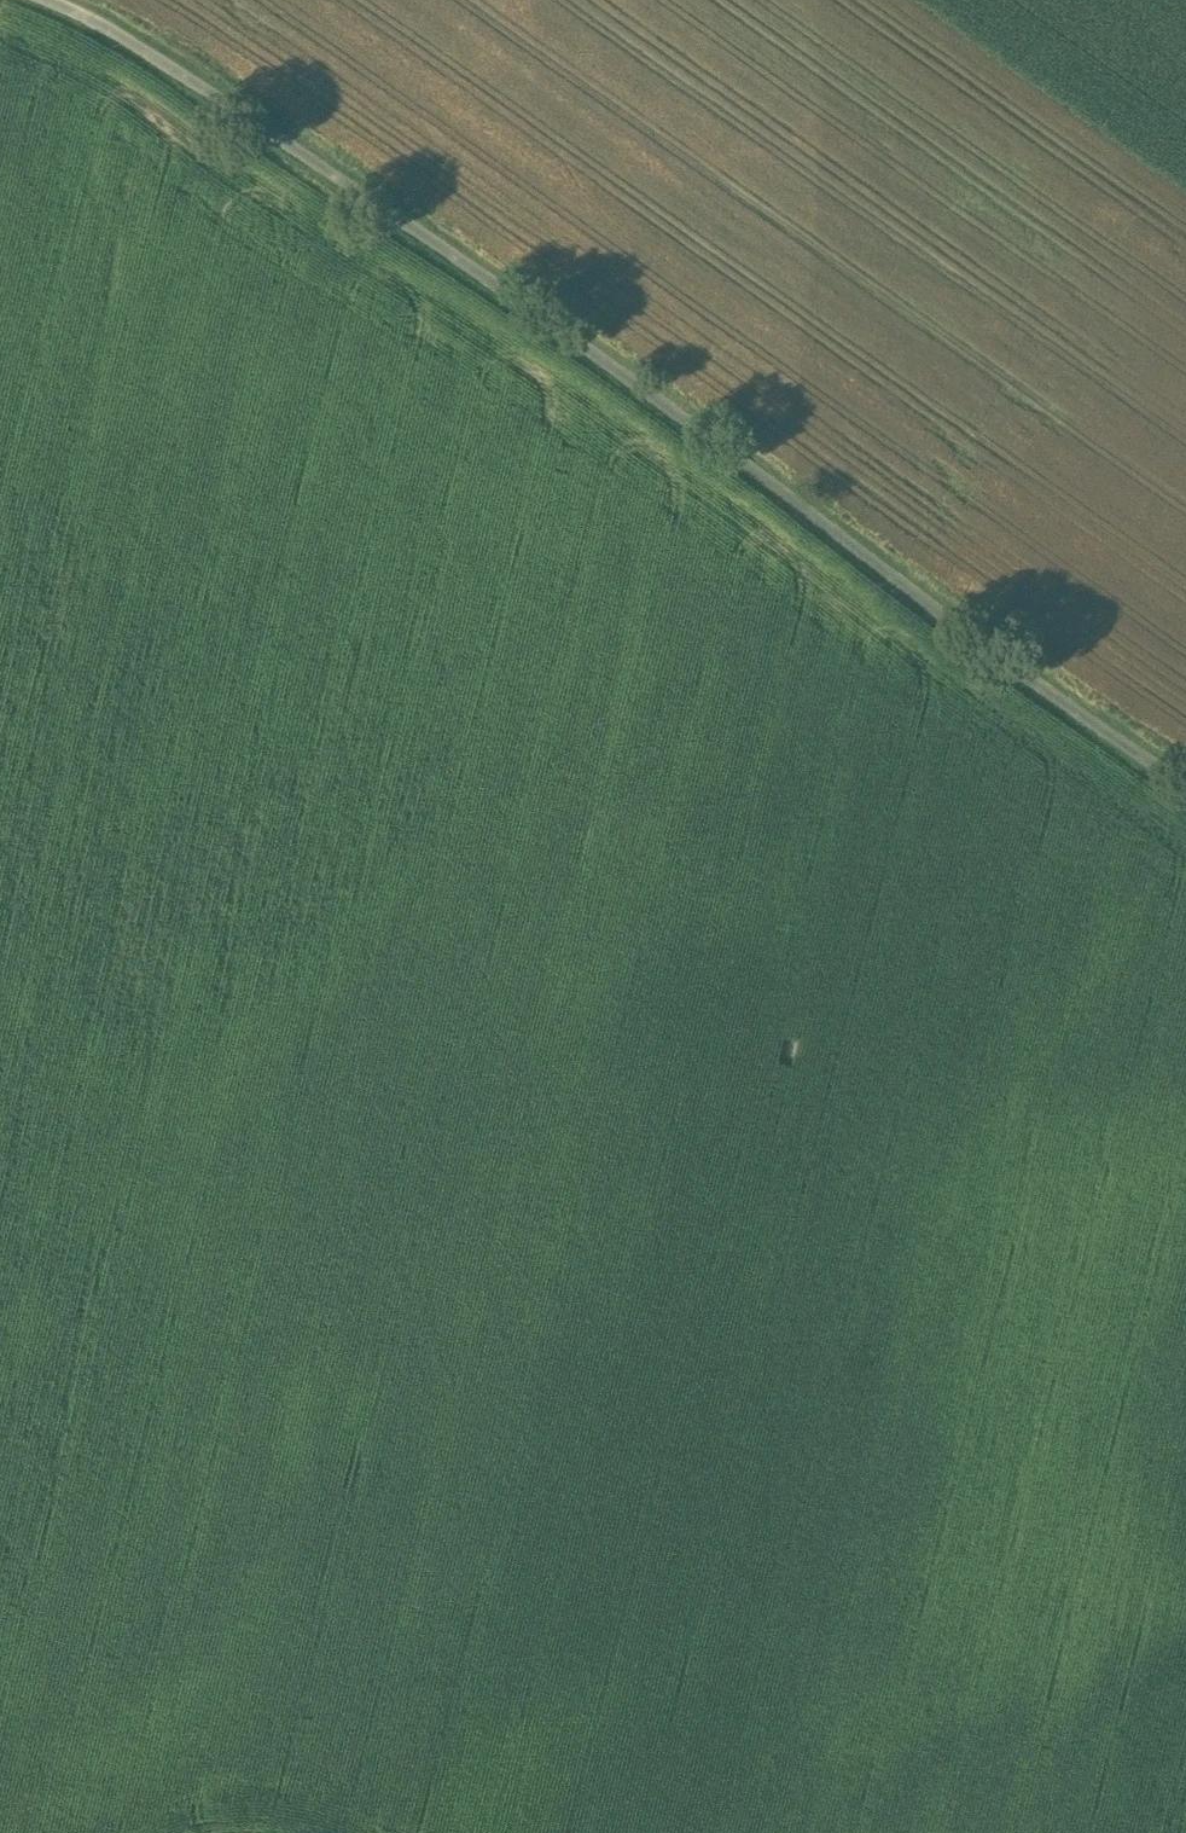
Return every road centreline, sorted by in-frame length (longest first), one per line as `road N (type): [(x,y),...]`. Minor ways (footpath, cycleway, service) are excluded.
road 1 (unclassified): [(49,0),(188,77),(570,336),(1185,782)]

